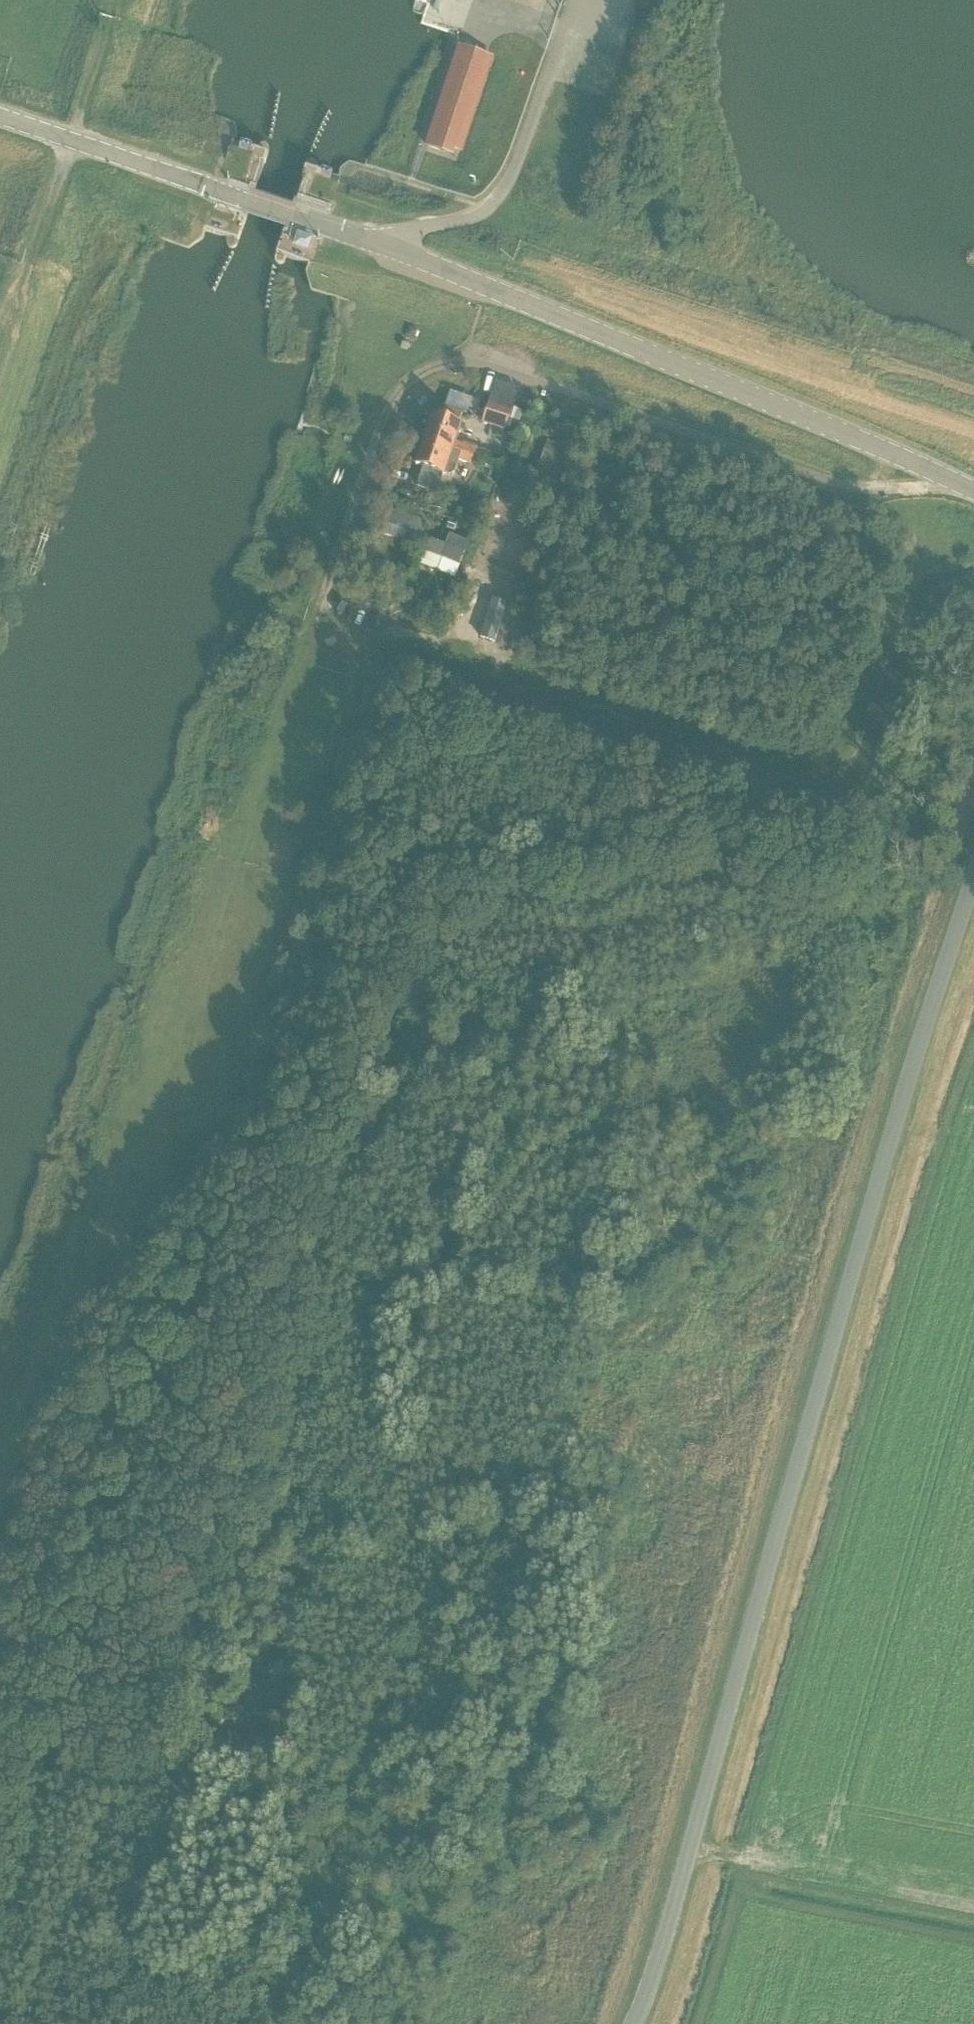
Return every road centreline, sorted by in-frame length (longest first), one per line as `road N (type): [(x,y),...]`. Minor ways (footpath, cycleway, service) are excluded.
road 1 (unclassified): [(633,2023),(902,1084),(973,872)]
road 2 (unclassified): [(973,486),(342,232),(0,112)]
road 3 (track): [(123,0),(74,137)]

